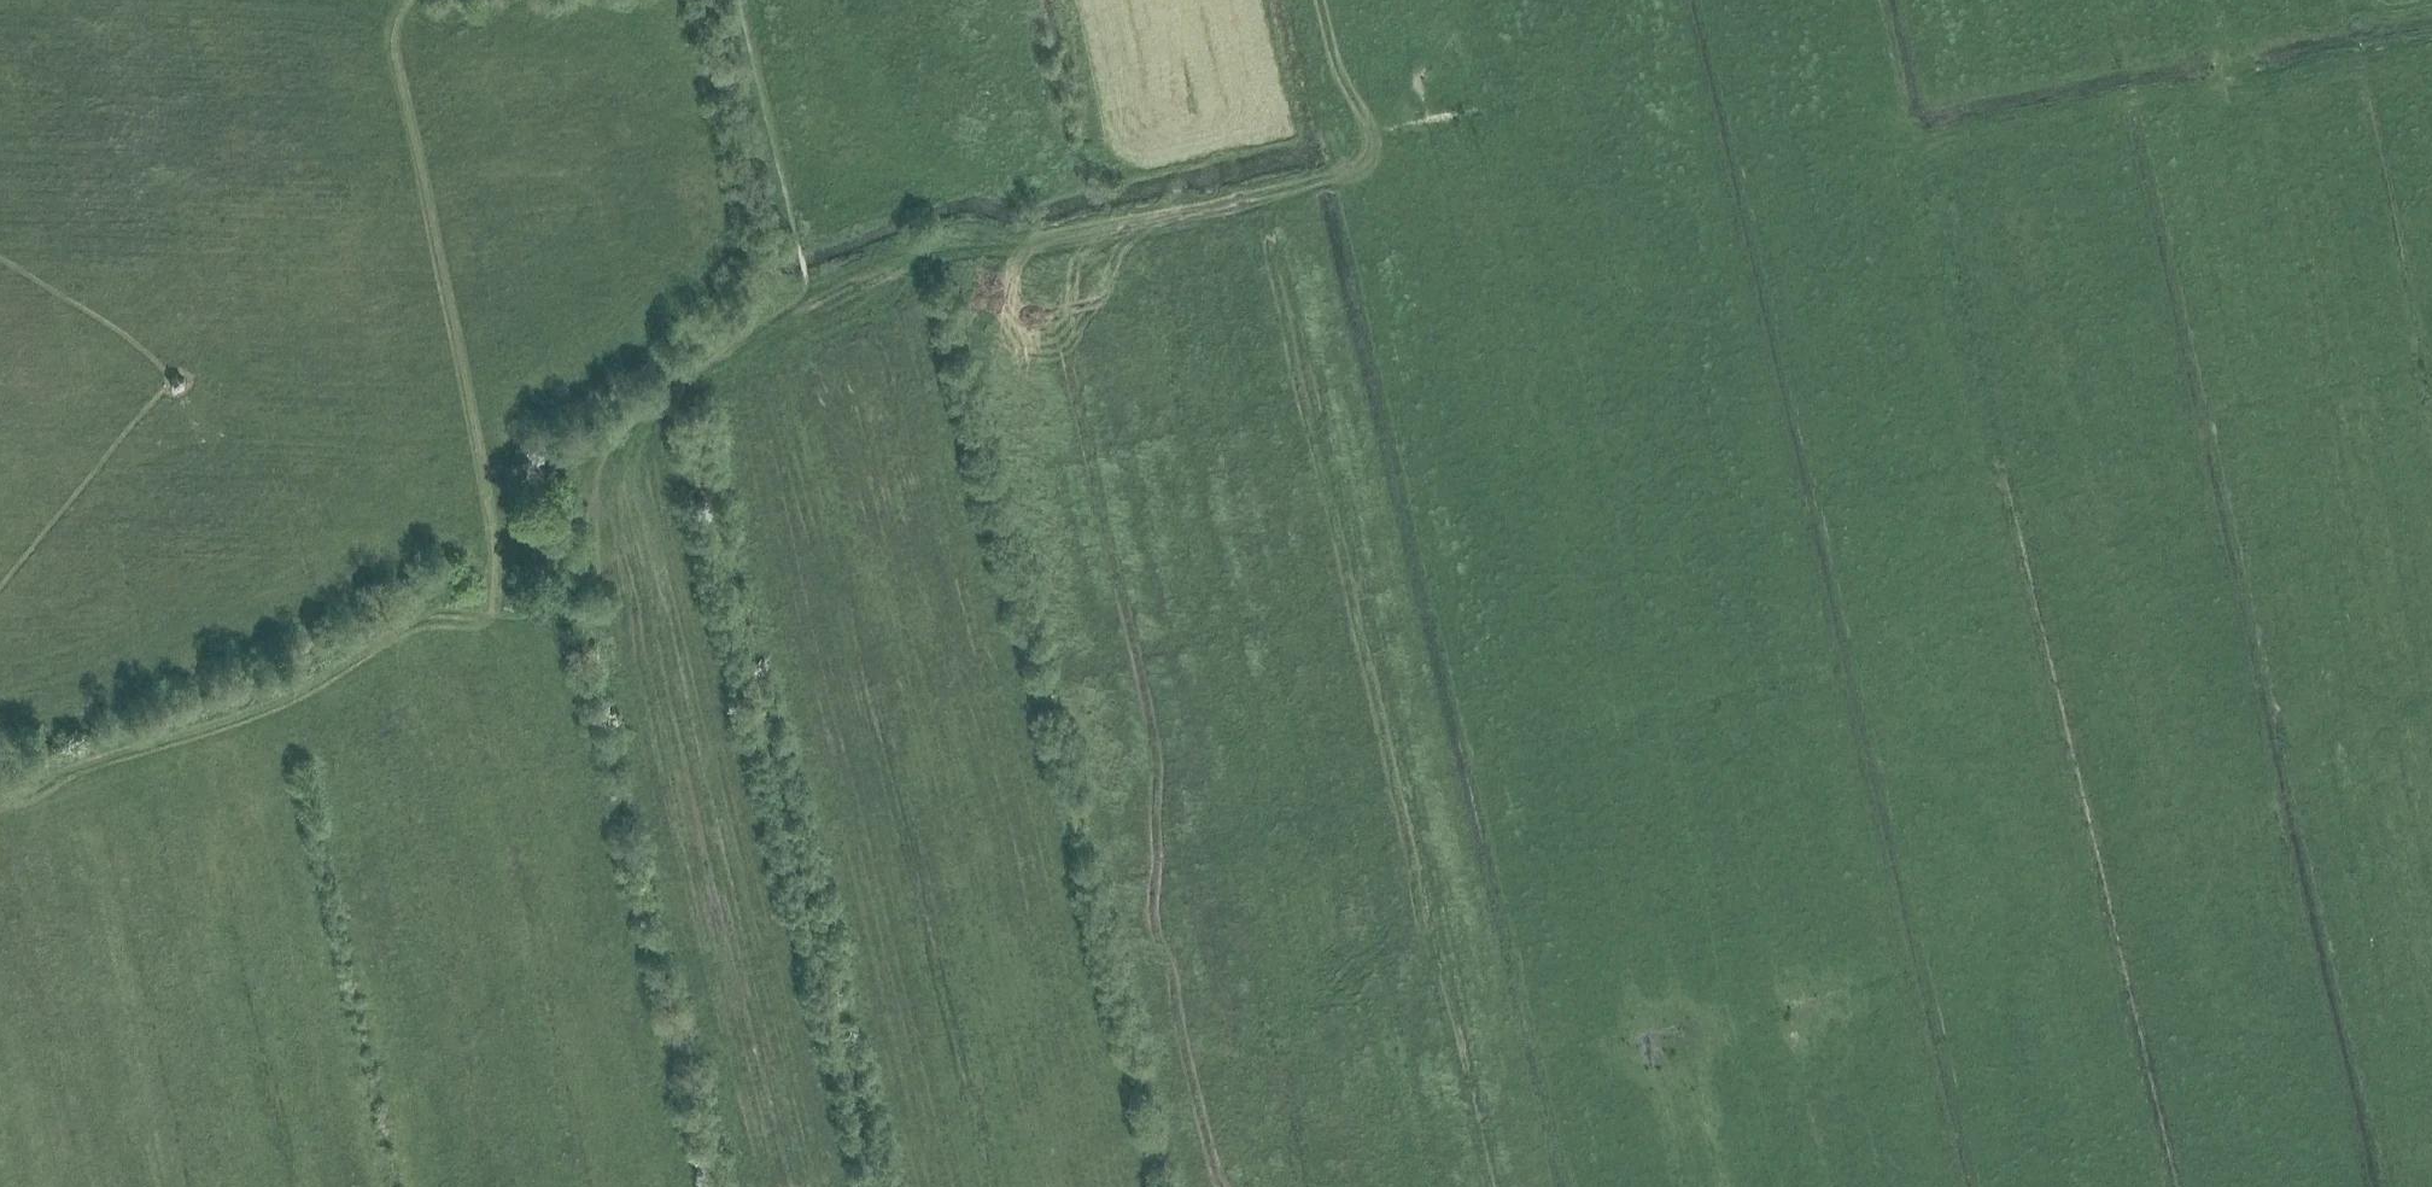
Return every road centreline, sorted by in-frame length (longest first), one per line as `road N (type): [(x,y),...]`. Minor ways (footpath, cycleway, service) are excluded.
road 1 (track): [(407,0),(392,42),(393,74),(491,501),(492,617)]

